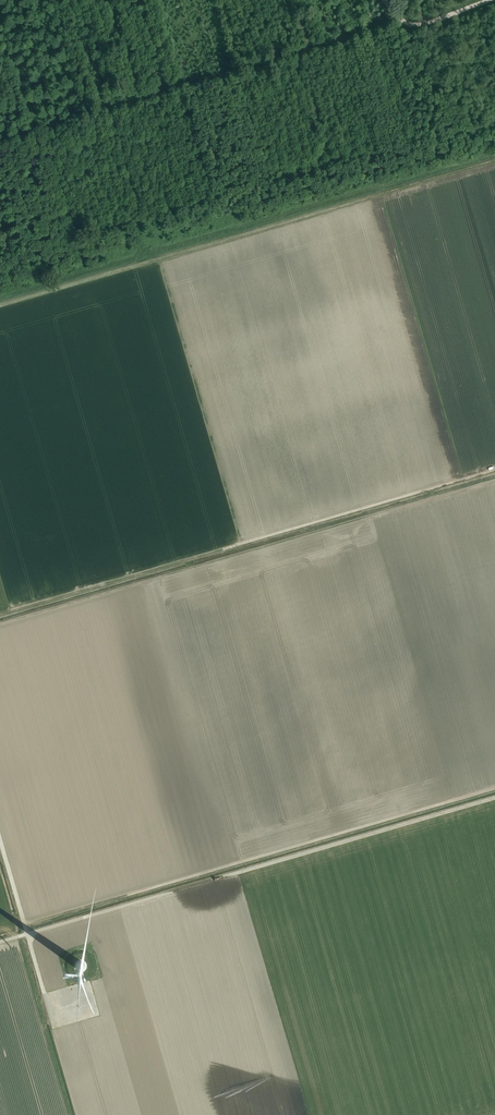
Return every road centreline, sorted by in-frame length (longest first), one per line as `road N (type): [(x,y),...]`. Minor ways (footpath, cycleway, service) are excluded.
road 1 (track): [(0,296),(494,153)]
road 2 (track): [(0,841),(44,993)]

